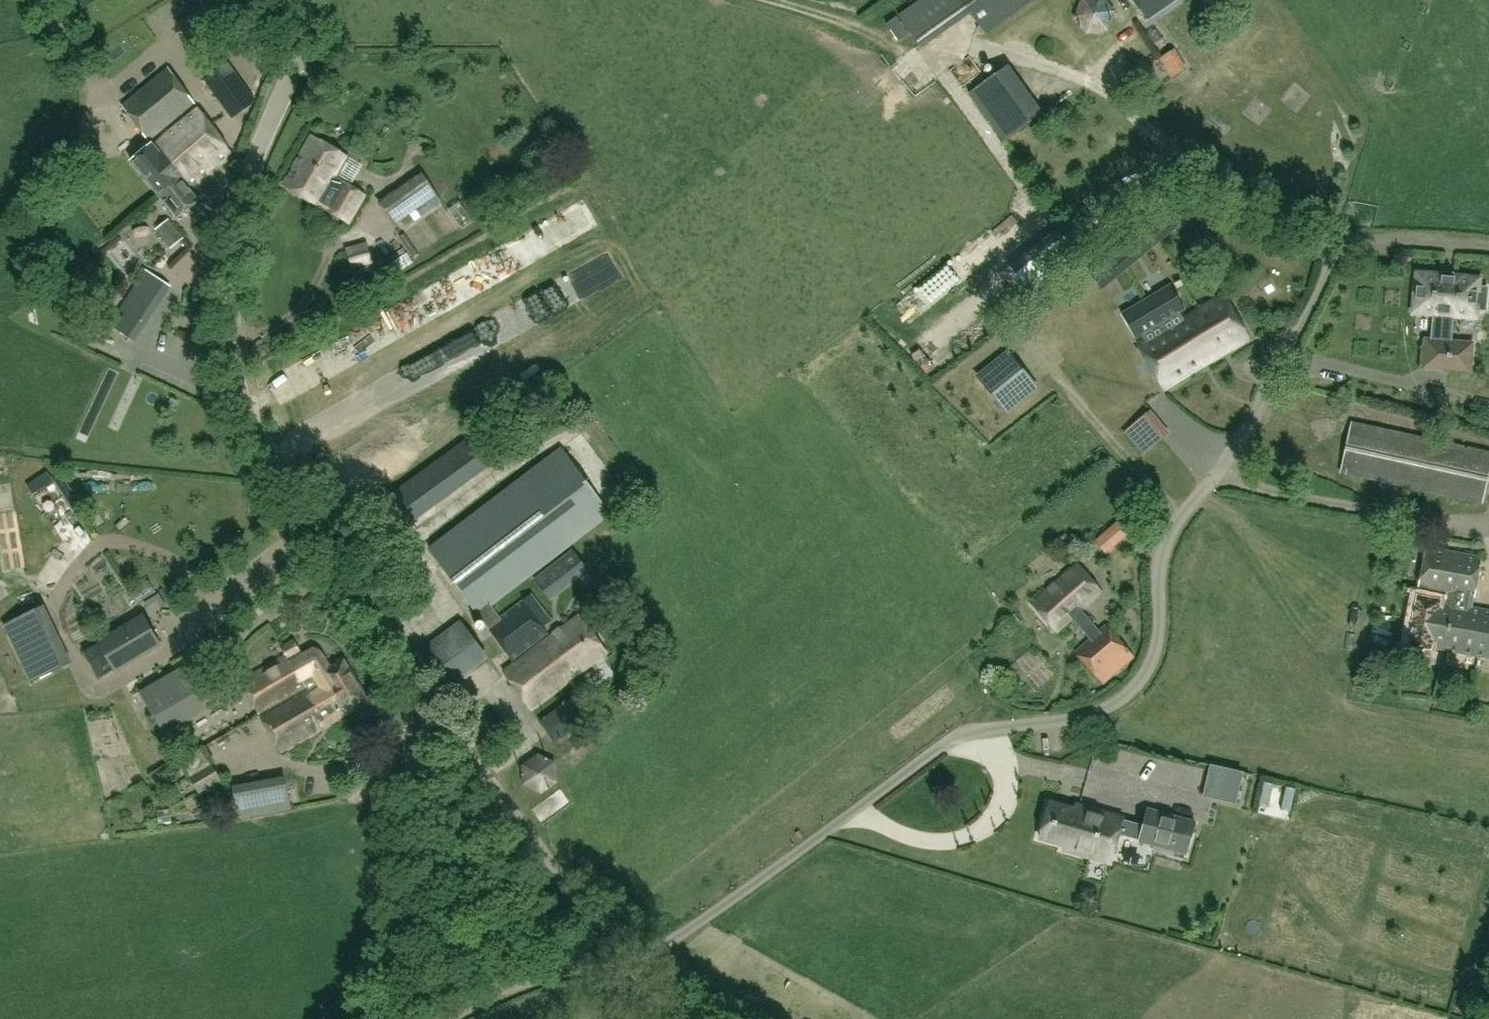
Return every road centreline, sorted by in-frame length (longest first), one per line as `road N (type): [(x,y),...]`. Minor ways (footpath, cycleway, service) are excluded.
road 1 (unclassified): [(626,961),(657,952),(954,736),(1081,716),(1138,685),(1154,651),(1161,543),(1252,417),(1340,244)]
road 2 (unclassified): [(404,680),(380,626),(266,453),(237,364),(232,308),(240,230),(309,0)]
road 3 (unclassified): [(626,961),(505,797),(404,680)]
road 4 (unclassified): [(374,1018),(404,923),(417,839),(417,758),(404,680)]
road 5 (unclassified): [(451,1018),(533,978),(626,961)]

